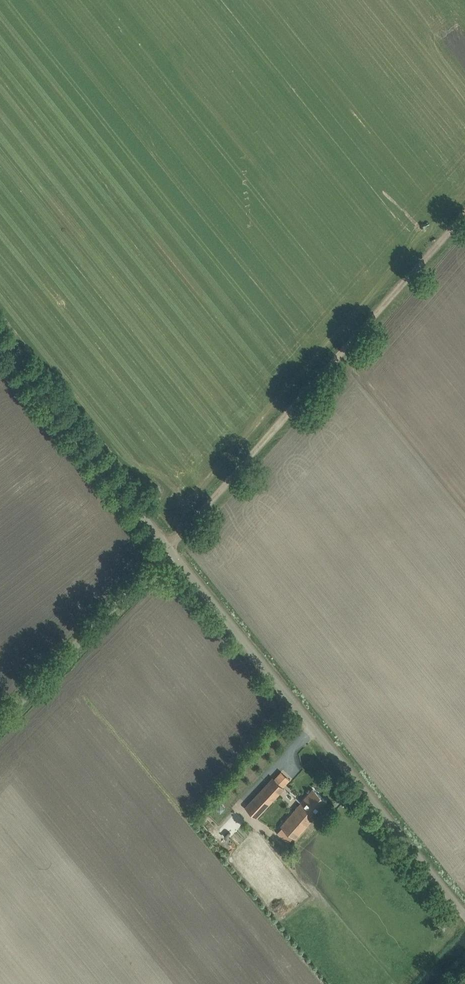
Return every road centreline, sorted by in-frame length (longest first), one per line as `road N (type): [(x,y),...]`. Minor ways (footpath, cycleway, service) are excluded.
road 1 (tertiary): [(464,914),(170,551)]
road 2 (track): [(170,551),(464,223)]
road 3 (tertiary): [(170,551),(0,339)]
road 4 (unclassified): [(0,722),(170,551)]

